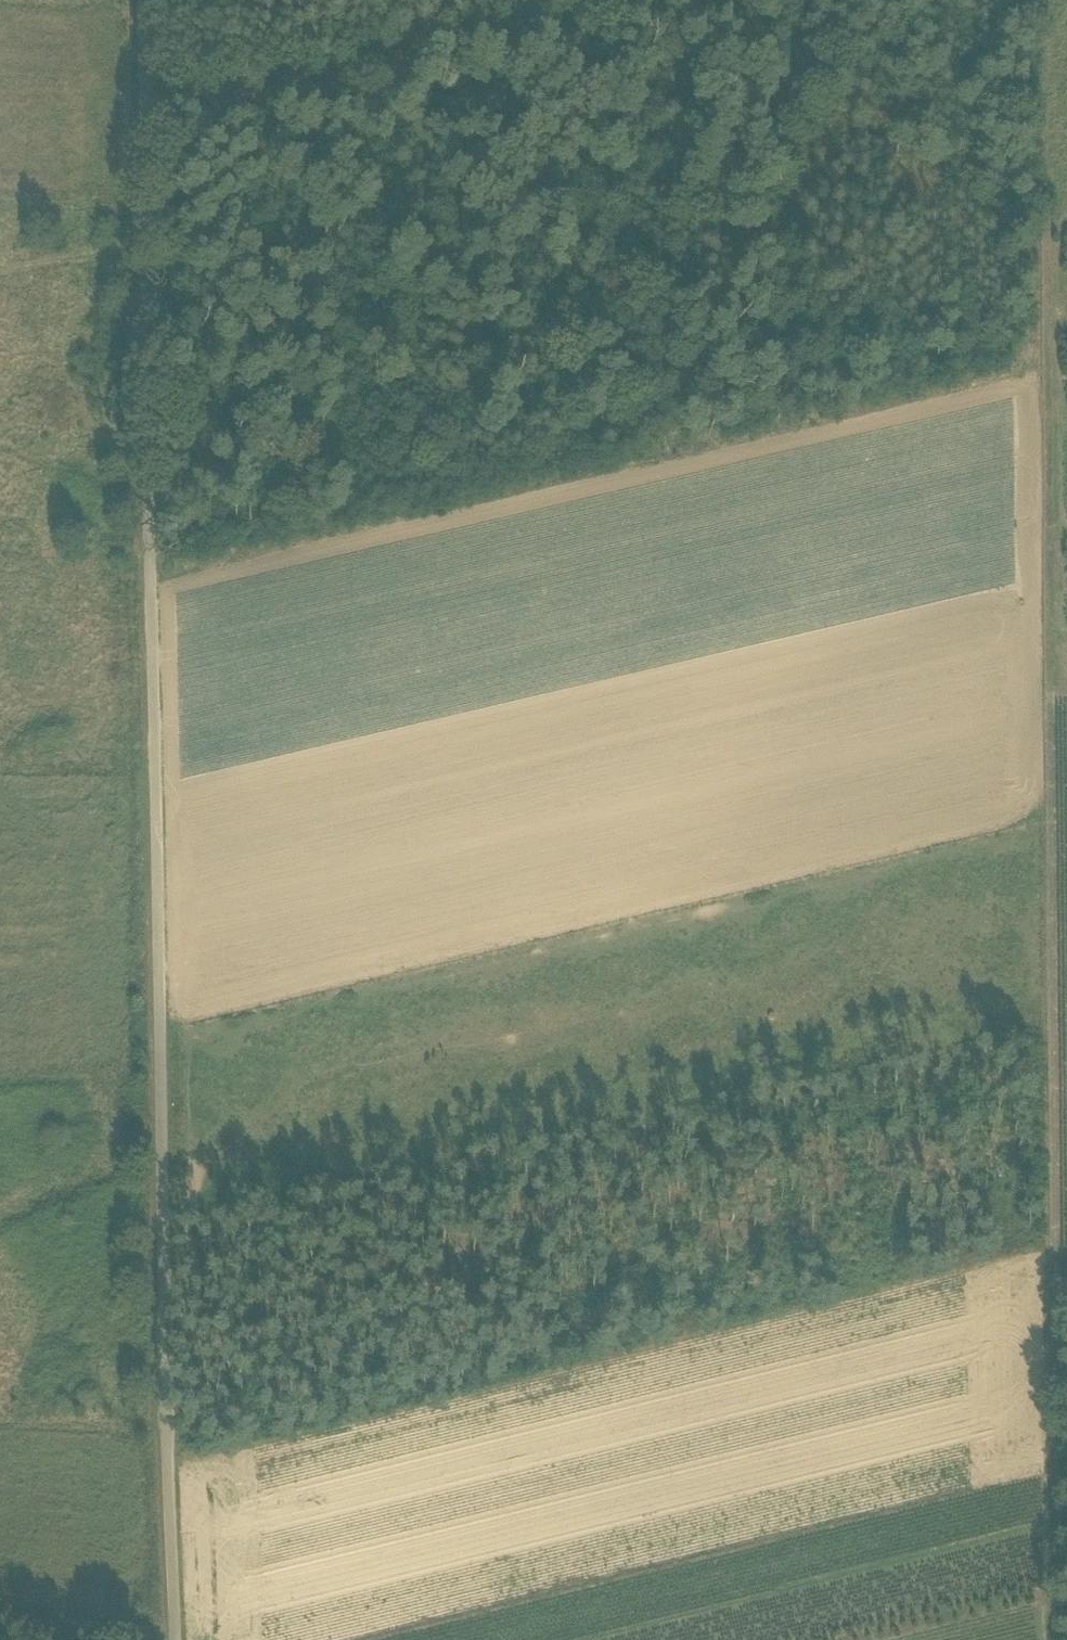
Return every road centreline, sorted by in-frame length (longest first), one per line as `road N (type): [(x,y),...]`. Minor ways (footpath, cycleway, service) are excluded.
road 1 (unclassified): [(176,1639),(163,1368),(148,112)]
road 2 (track): [(1055,1045),(1049,1639)]
road 3 (unclassified): [(148,112),(673,0)]
road 4 (track): [(0,273),(149,253)]

